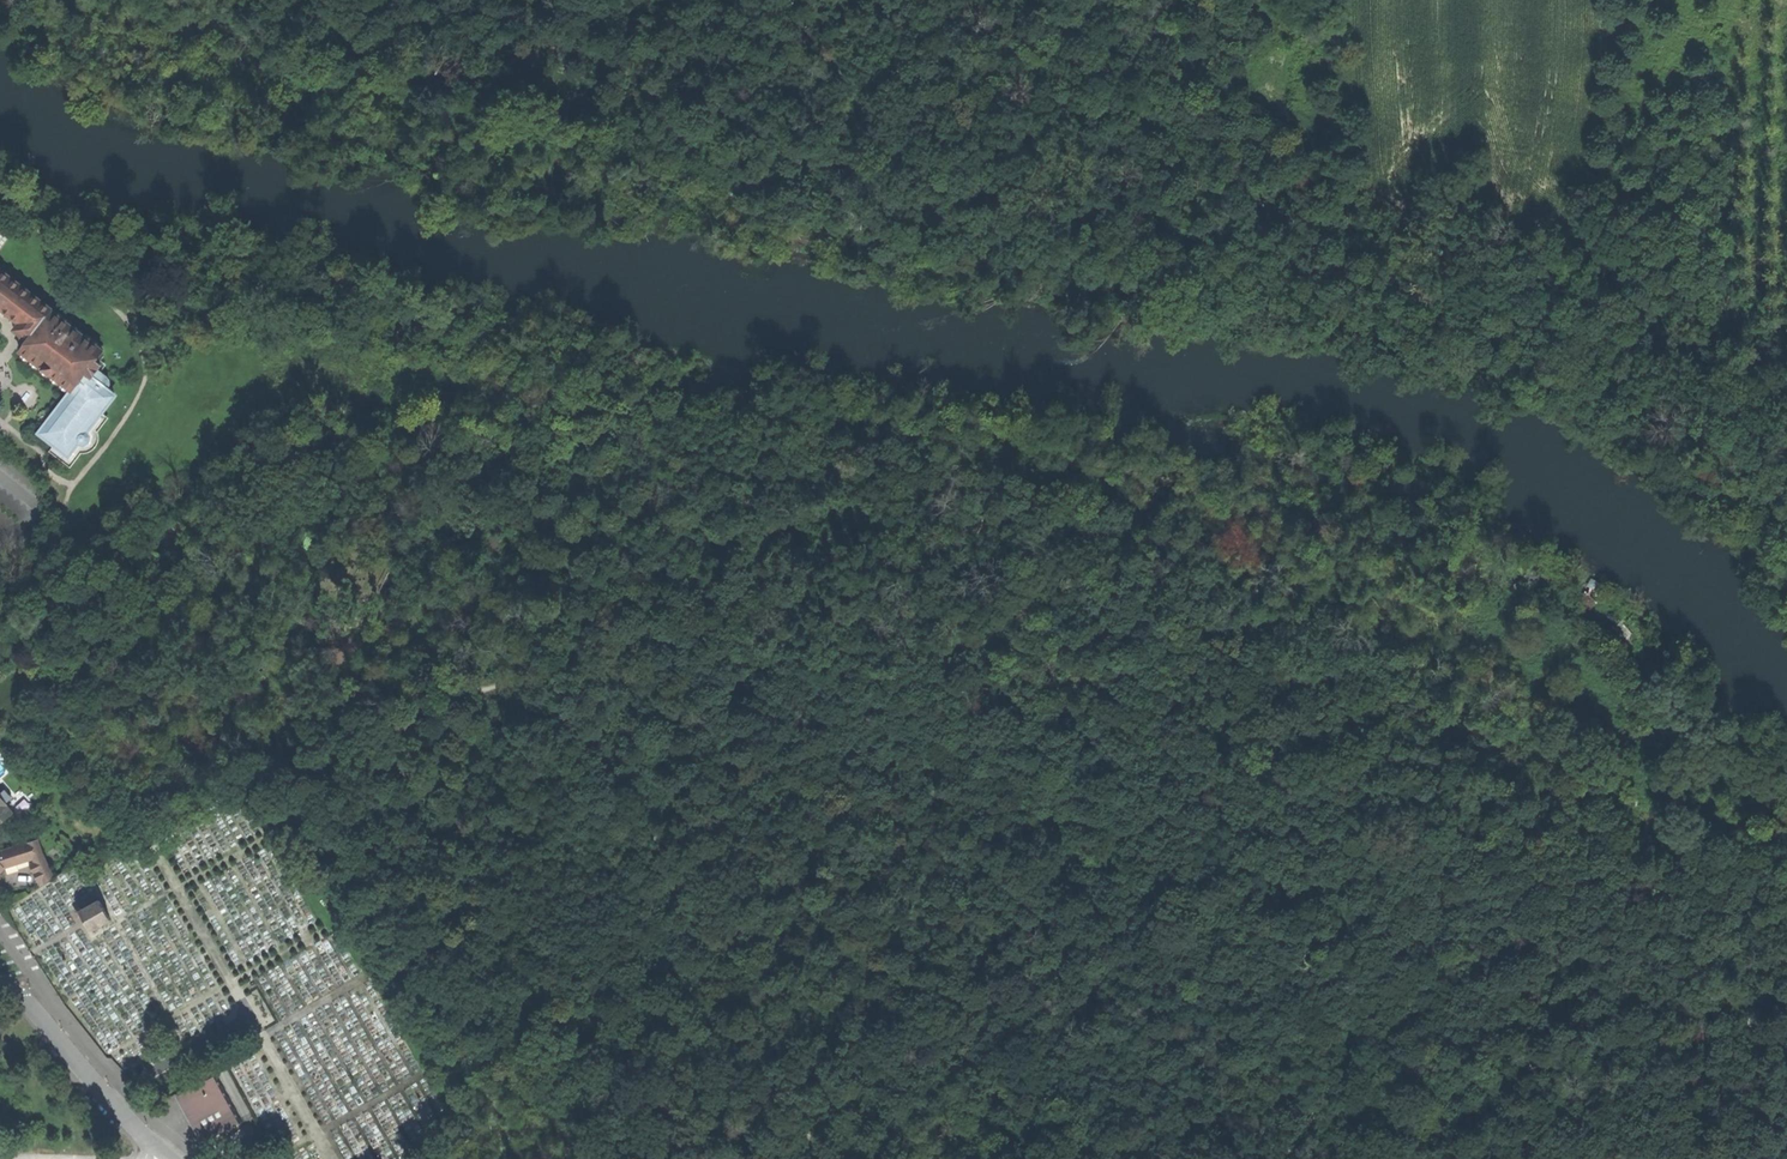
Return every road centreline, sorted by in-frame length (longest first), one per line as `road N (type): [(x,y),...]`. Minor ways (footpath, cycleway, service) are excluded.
road 1 (residential): [(168,1158),(18,991),(0,982)]

